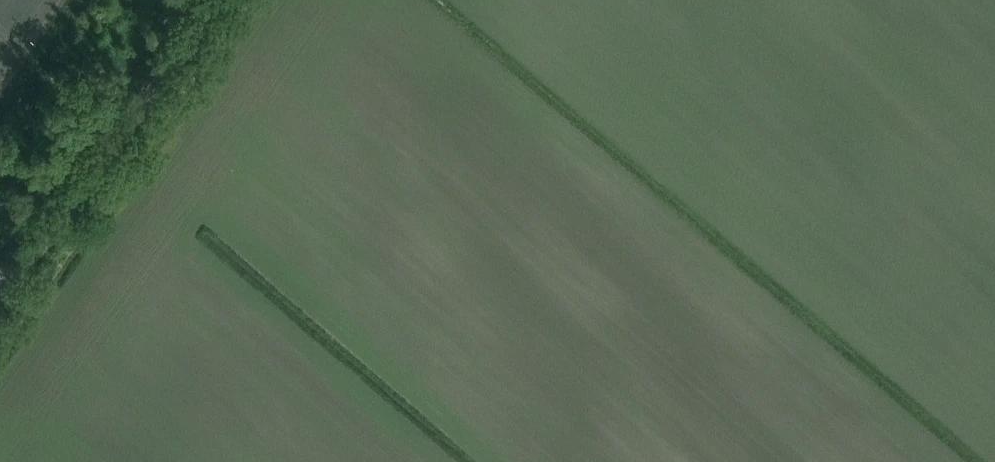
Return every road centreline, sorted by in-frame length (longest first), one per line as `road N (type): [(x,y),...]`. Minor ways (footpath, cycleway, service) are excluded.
road 1 (unclassified): [(0,313),(224,0)]

